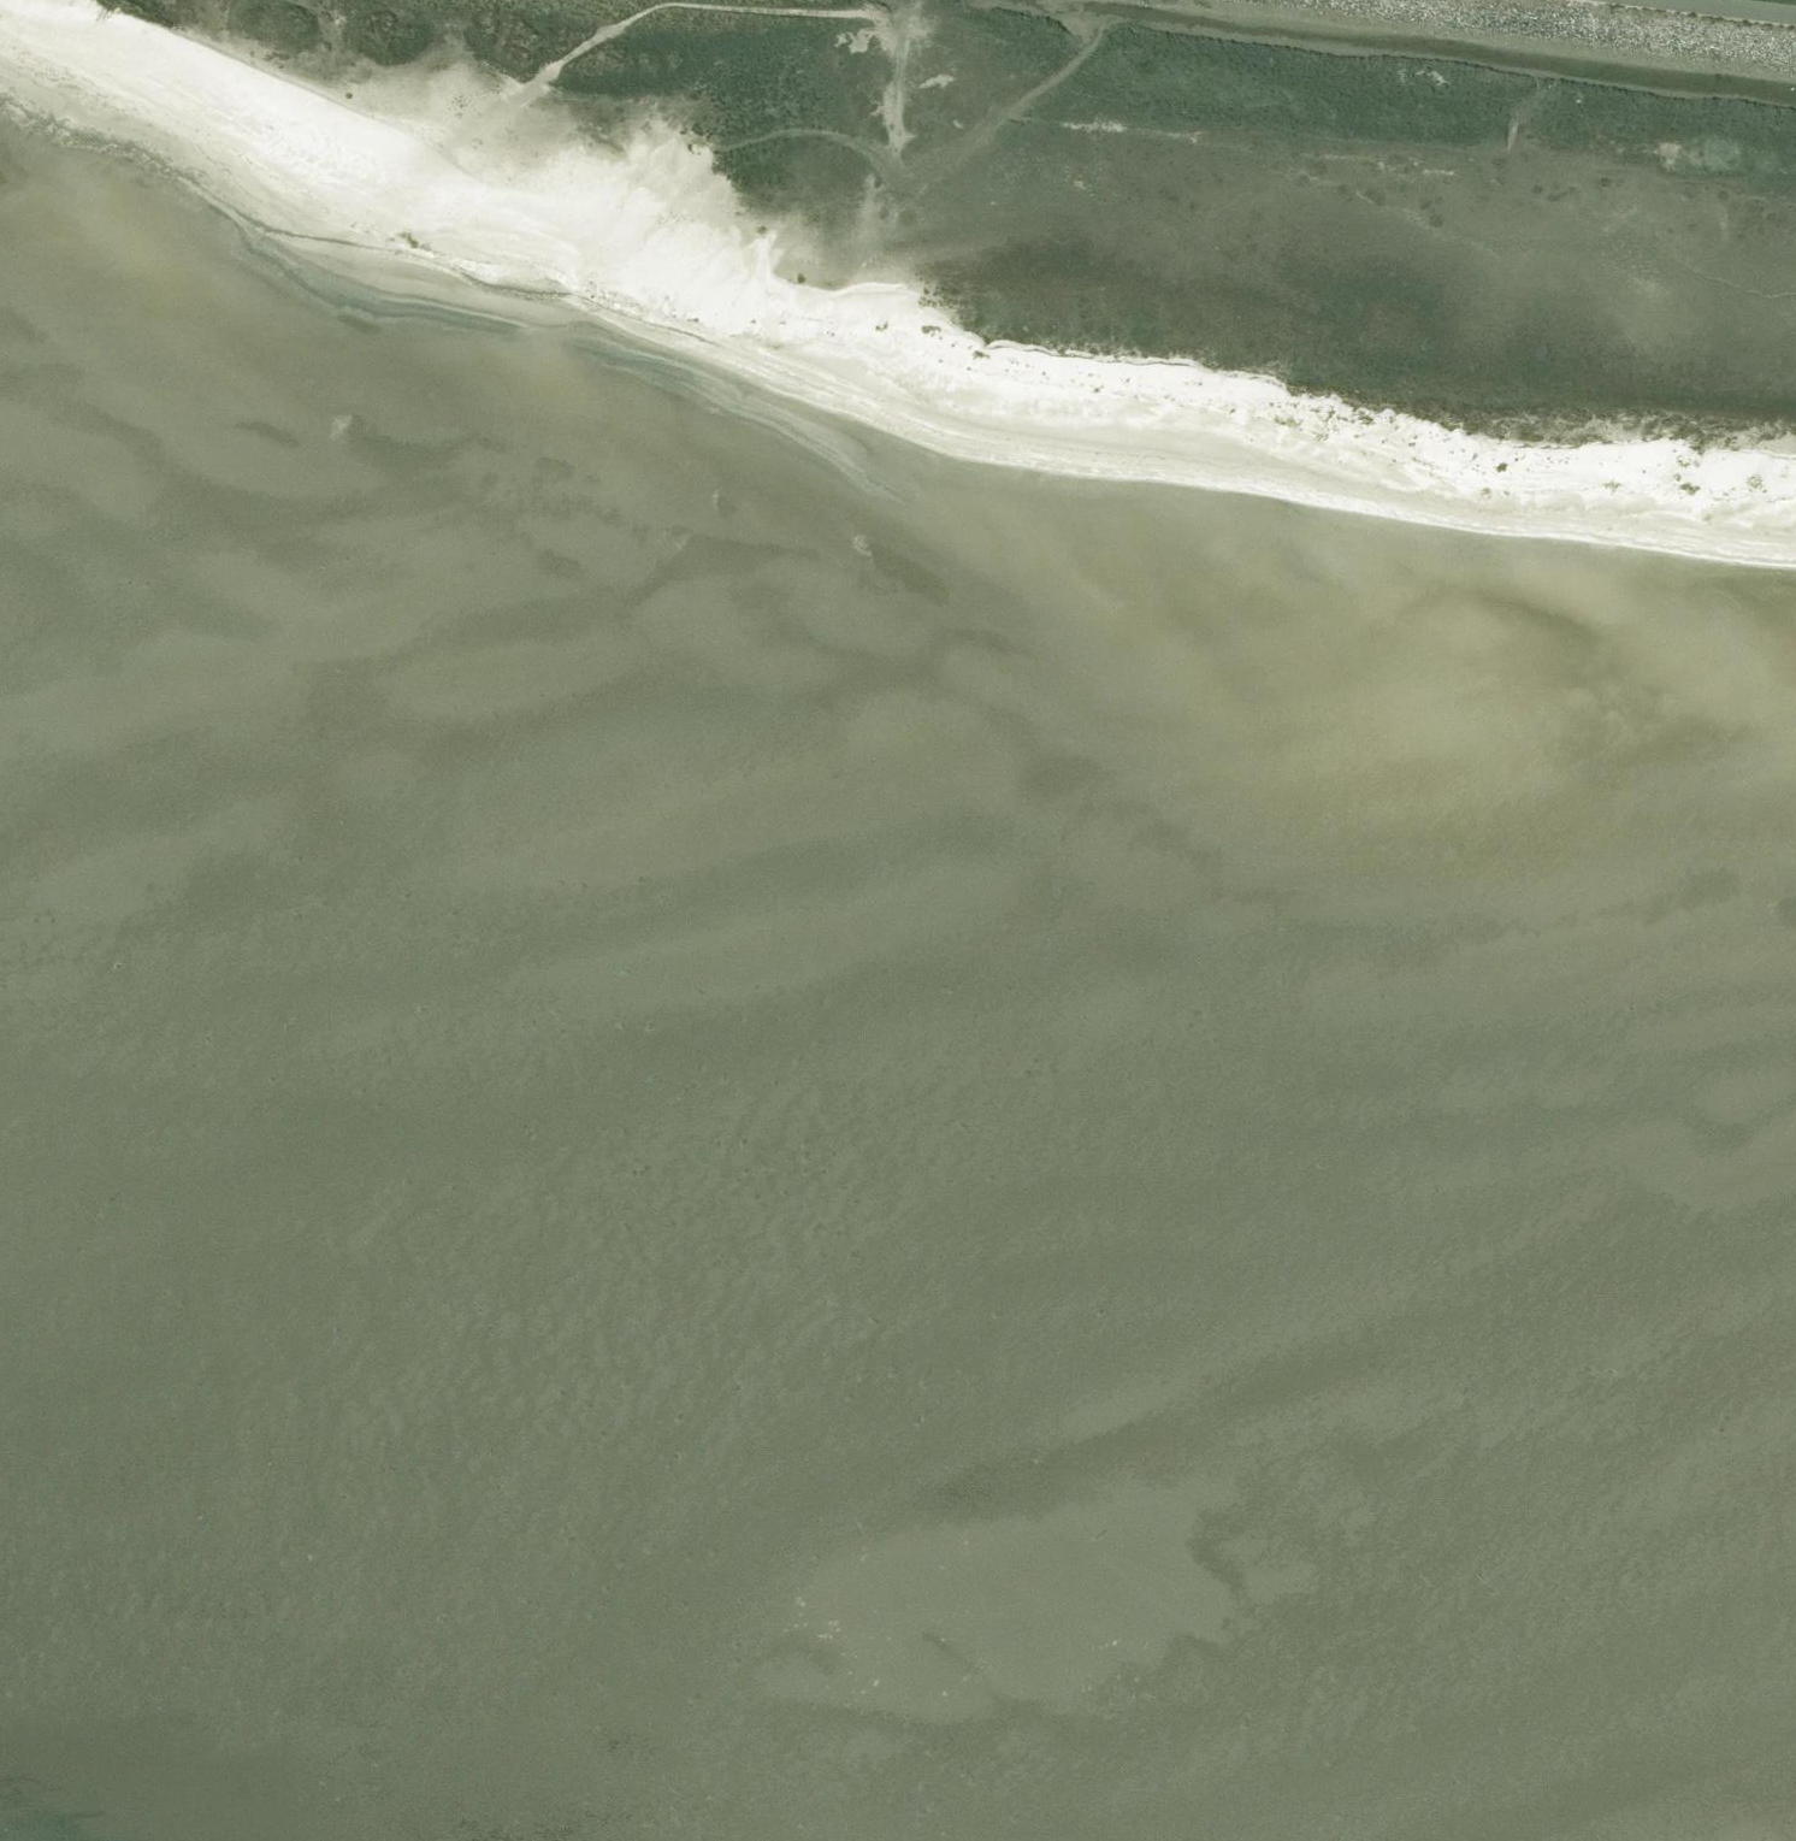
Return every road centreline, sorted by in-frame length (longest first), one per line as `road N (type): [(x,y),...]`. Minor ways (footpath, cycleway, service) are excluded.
road 1 (unclassified): [(1502,0),(1795,37)]

